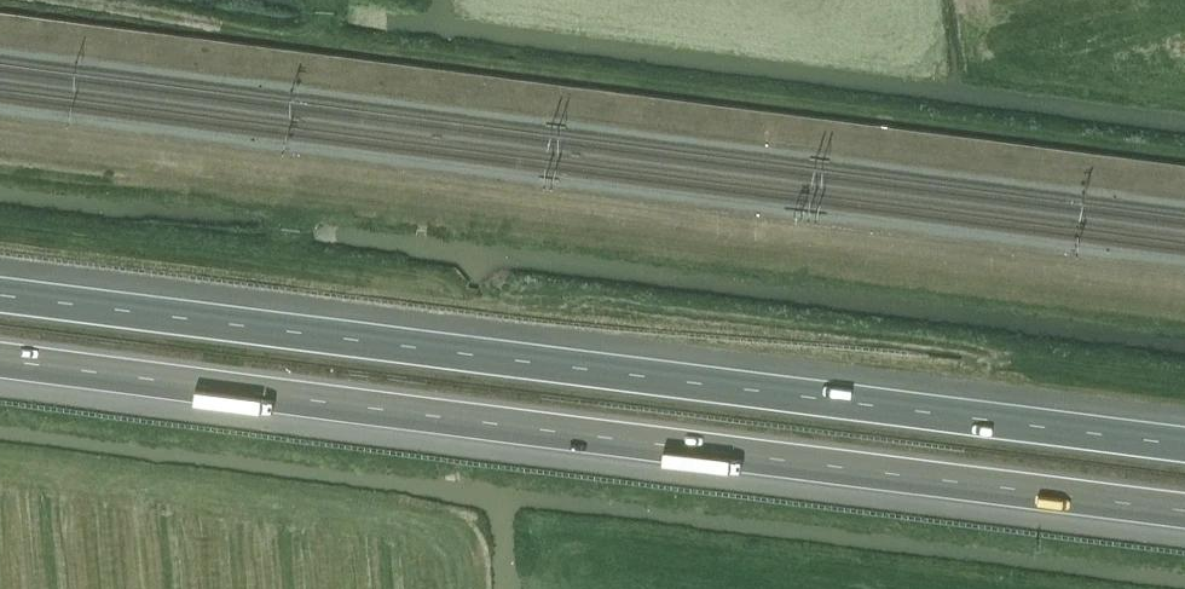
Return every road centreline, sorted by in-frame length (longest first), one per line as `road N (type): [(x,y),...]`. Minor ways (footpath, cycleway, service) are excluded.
road 1 (motorway): [(0,360),(1184,511)]
road 2 (motorway): [(1184,444),(0,294)]

